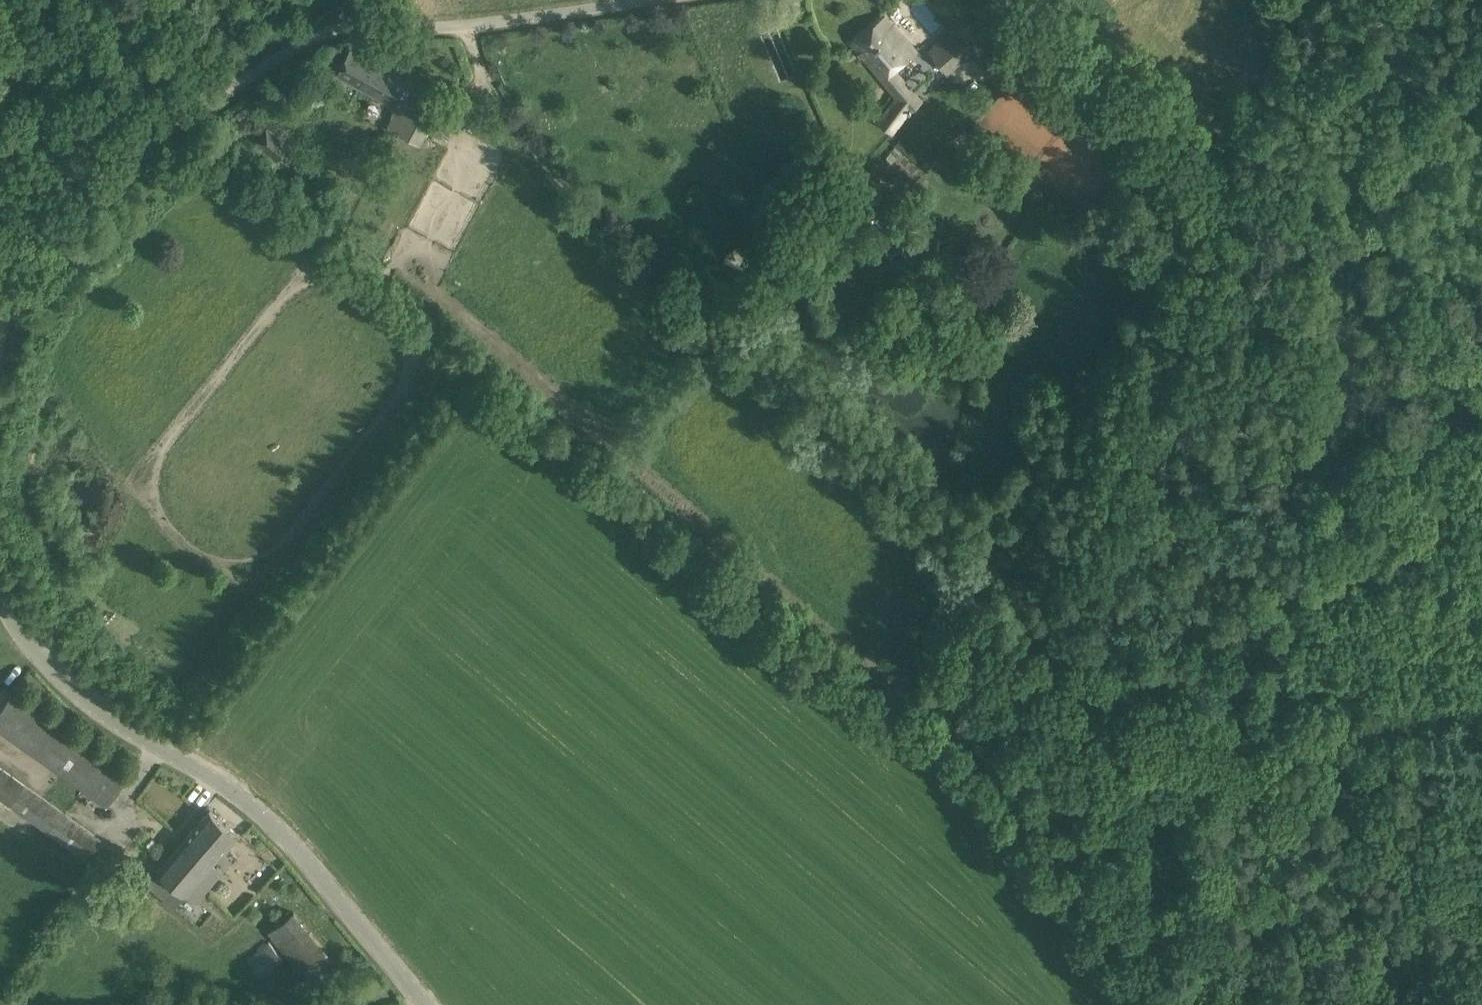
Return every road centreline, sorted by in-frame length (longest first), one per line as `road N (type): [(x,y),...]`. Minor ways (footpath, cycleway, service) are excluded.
road 1 (track): [(1481,856),(1065,662),(1003,622),(911,543),(828,446),(552,180),(502,114),(466,29)]
road 2 (unclassified): [(0,345),(31,250),(88,186),(305,36),(466,29),(645,0)]
road 3 (tertiary): [(425,1004),(259,812),(72,688),(0,597)]

